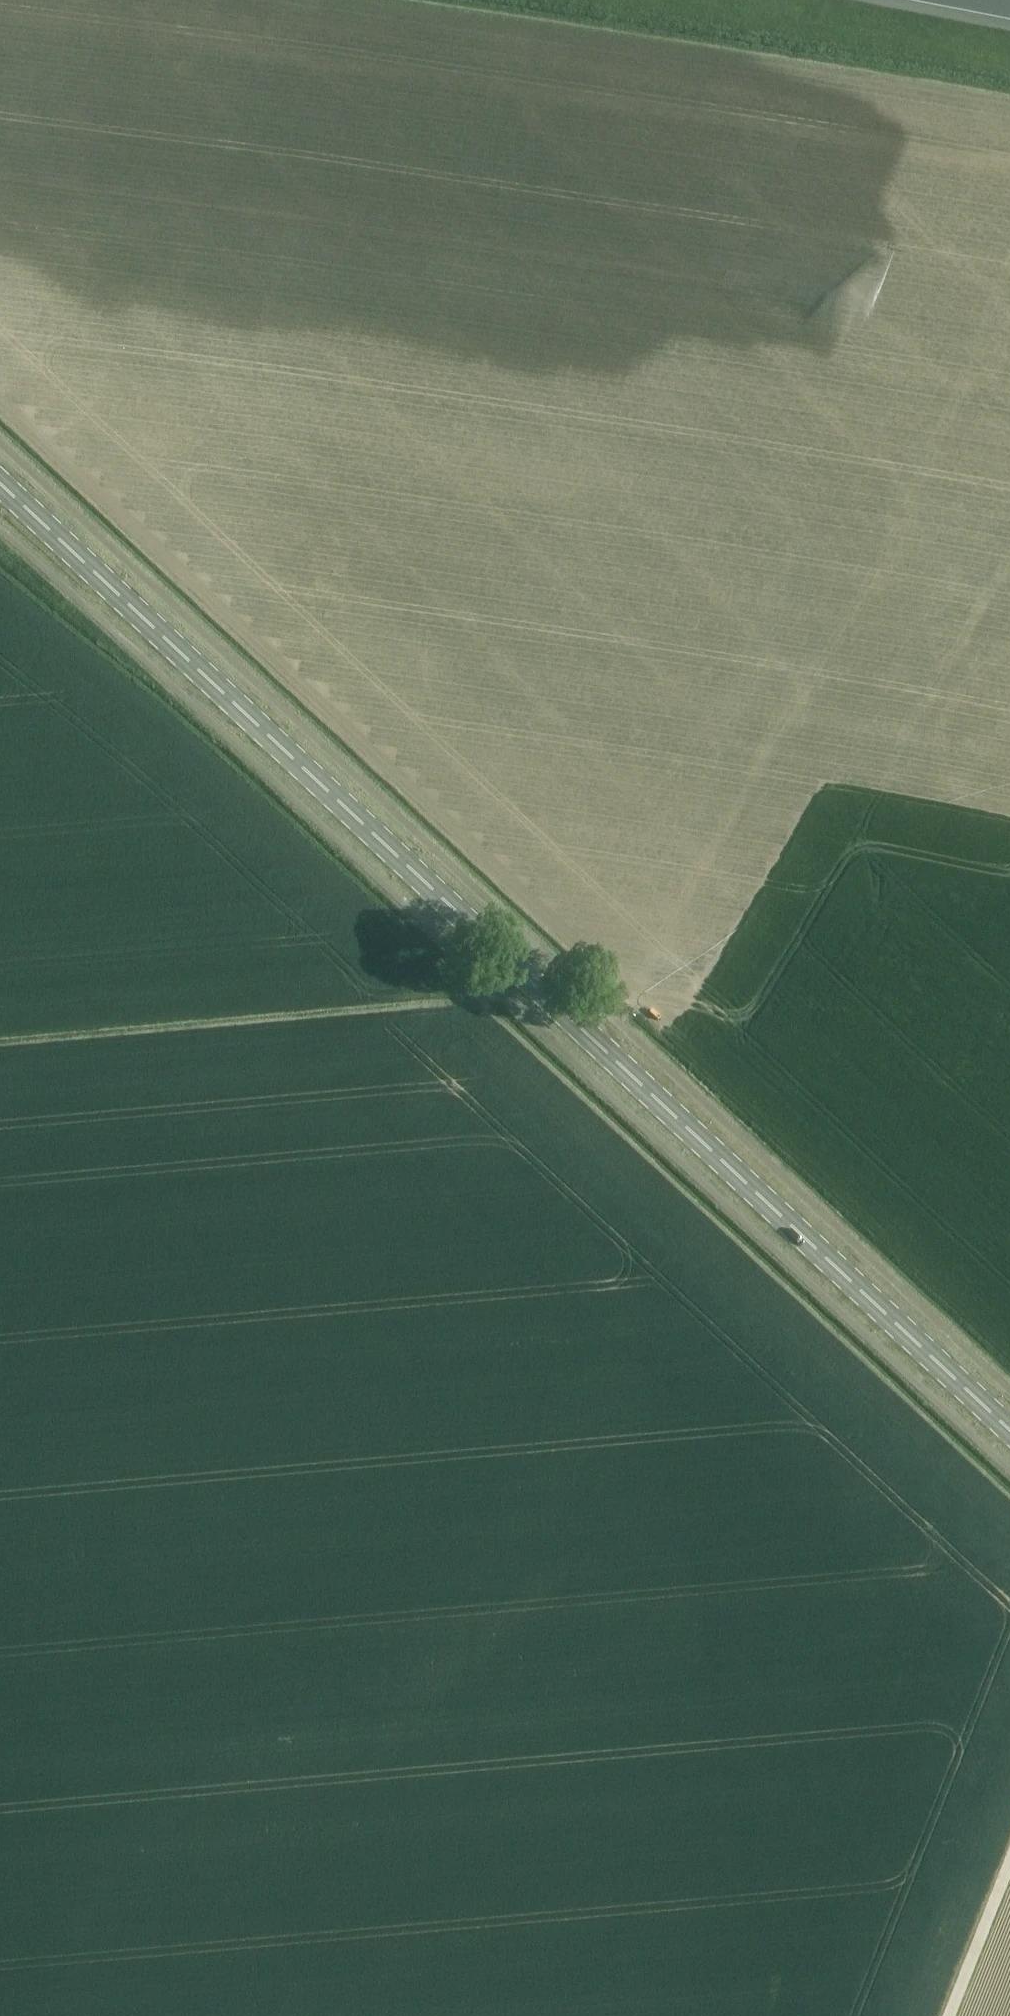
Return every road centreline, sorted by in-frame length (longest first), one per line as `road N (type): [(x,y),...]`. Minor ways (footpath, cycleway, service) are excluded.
road 1 (secondary): [(1009,1430),(0,488)]

